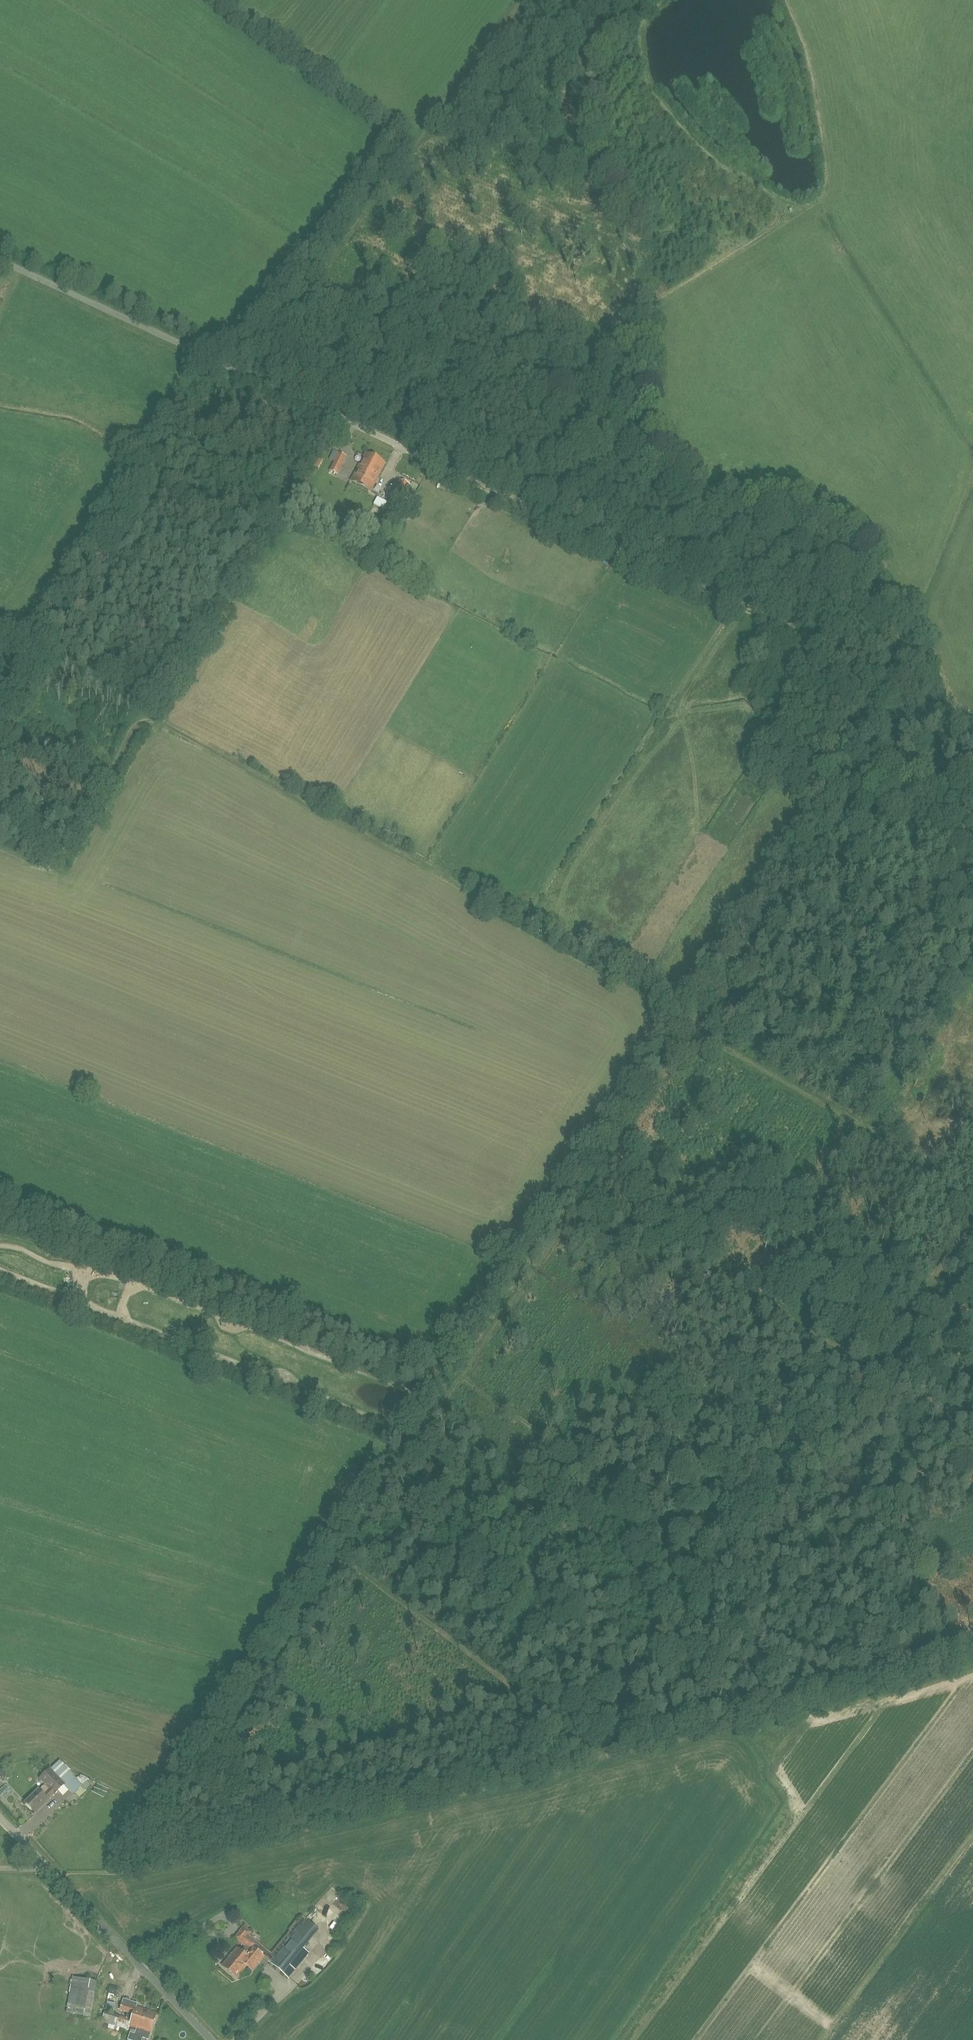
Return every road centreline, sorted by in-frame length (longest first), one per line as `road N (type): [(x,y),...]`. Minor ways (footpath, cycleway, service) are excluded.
road 1 (track): [(972,1234),(610,1706),(555,1710),(345,1559),(690,1024),(972,1188)]
road 2 (track): [(530,910),(515,913),(457,884),(150,717),(131,730),(55,864),(0,850)]
road 3 (track): [(525,1693),(354,1750),(270,1767),(234,1729),(345,1559)]
road 4 (track): [(251,376),(522,0)]
road 5 (unclassified): [(417,452),(0,260)]
road 6 (track): [(578,1198),(972,1426)]
road 7 (track): [(690,1024),(815,832),(972,961)]
road 8 (track): [(735,601),(417,452)]
road 9 (track): [(972,1641),(741,1696),(678,1624)]
road 10 (track): [(721,1567),(461,1379)]
road 11 (unclassified): [(212,2039),(0,1818)]
road 12 (track): [(972,722),(886,670),(735,601)]
road 13 (track): [(972,470),(886,670)]
road 14 (track): [(785,760),(792,750),(832,741),(854,725),(889,672)]

